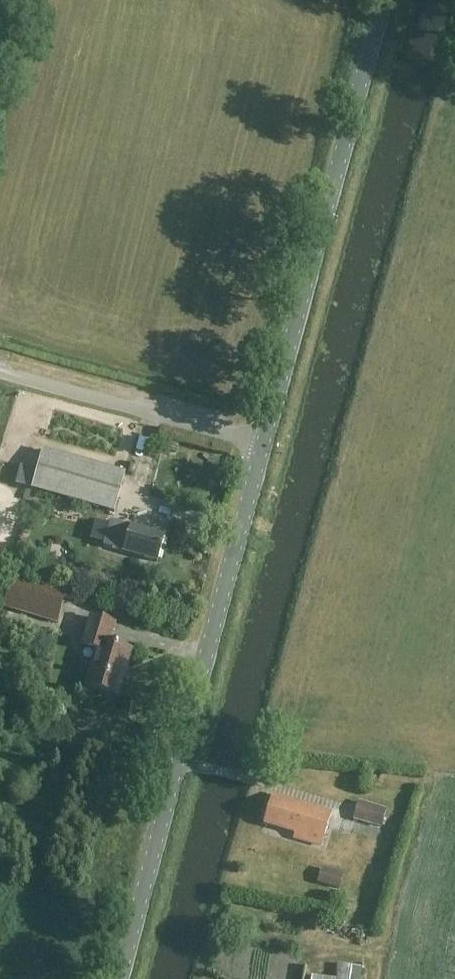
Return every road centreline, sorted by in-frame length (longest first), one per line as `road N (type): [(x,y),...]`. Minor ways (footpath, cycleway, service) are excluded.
road 1 (tertiary): [(117,978),(262,443)]
road 2 (tertiary): [(262,443),(381,0)]
road 3 (unclassified): [(262,443),(0,372)]

